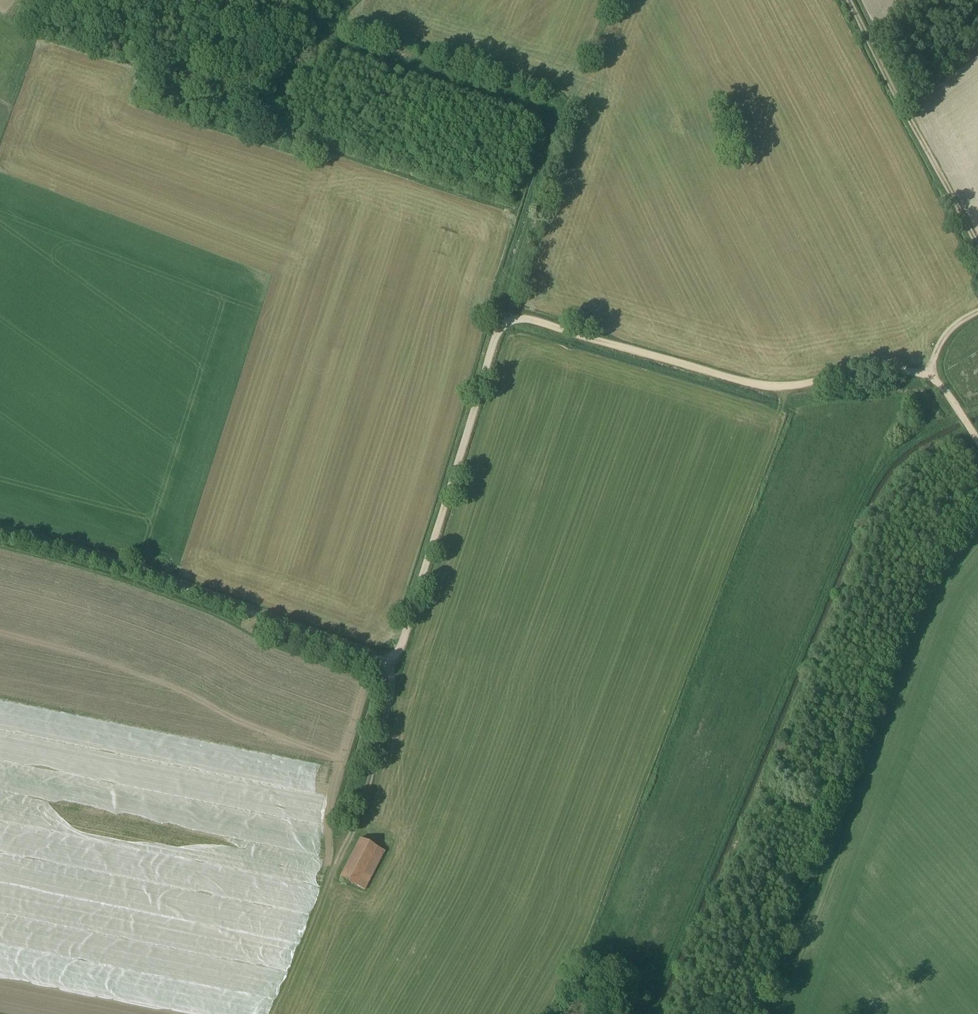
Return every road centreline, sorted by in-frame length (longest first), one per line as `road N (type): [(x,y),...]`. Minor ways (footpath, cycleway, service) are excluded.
road 1 (track): [(393,668),(487,358),(509,324),(524,321),(744,387),(801,388),(882,370),(934,377)]
road 2 (unclassified): [(393,668),(99,558),(0,532)]
road 3 (track): [(977,247),(847,0)]
road 4 (track): [(509,324),(523,248),(566,114)]
road 5 (track): [(393,668),(351,833)]

